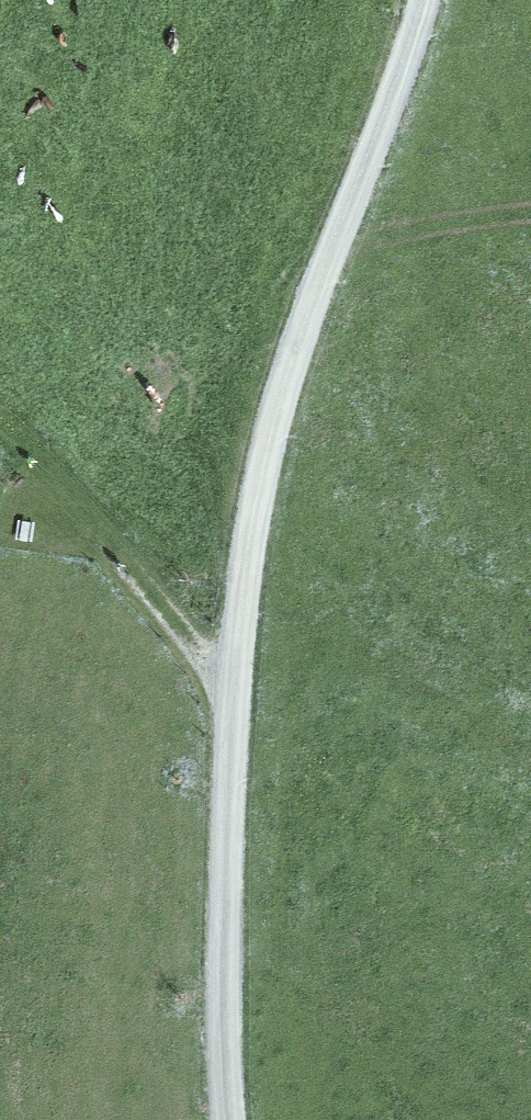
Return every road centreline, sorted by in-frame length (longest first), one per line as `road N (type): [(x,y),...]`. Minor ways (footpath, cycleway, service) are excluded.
road 1 (track): [(226,1119),(235,678),(259,479),(291,360),(424,0)]
road 2 (track): [(235,678),(74,495),(0,432)]

